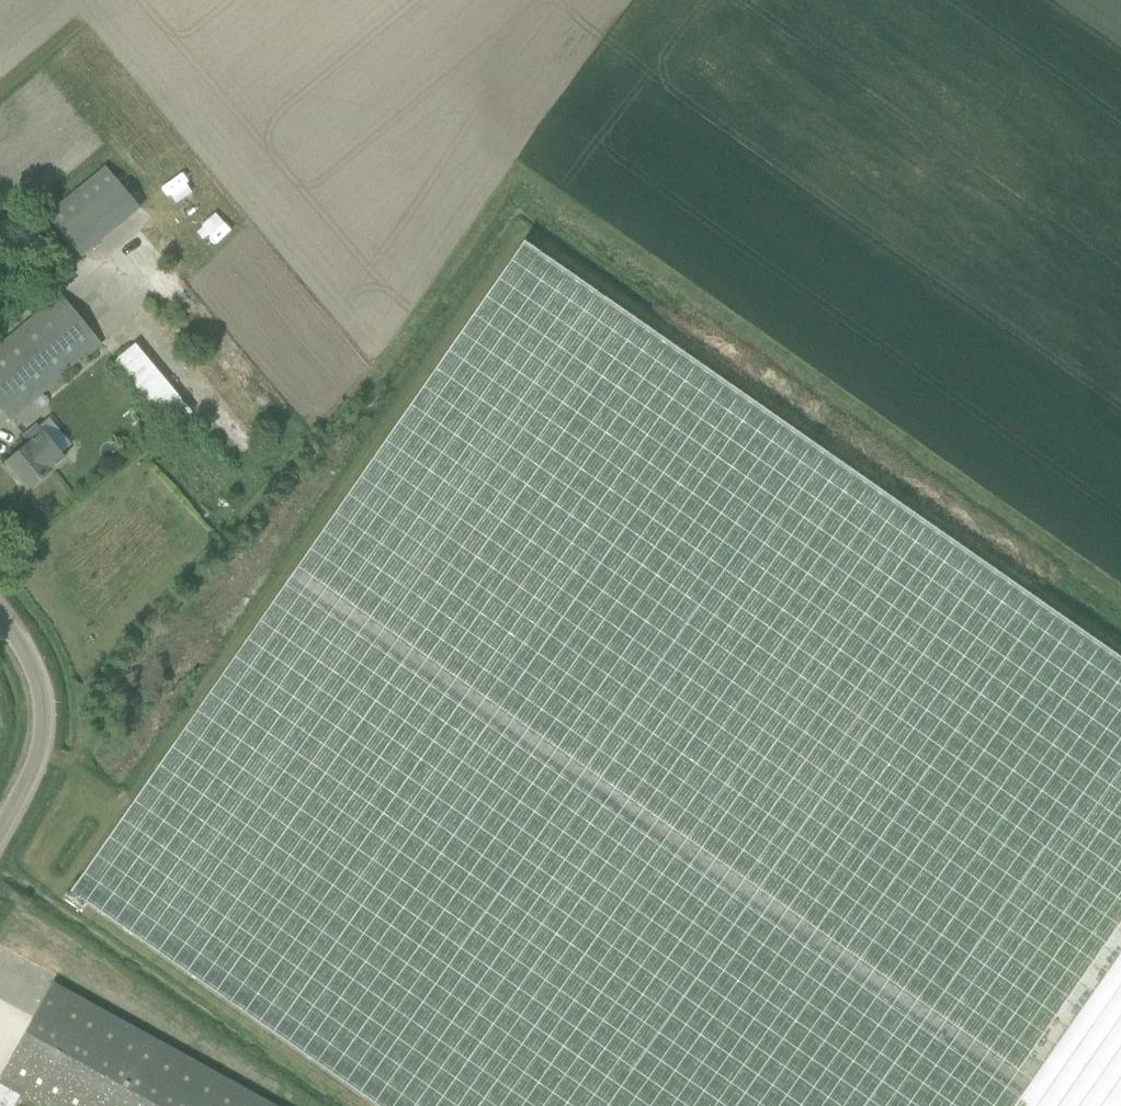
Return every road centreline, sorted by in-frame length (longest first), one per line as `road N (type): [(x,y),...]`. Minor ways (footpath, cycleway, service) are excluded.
road 1 (unclassified): [(0,833),(31,776),(44,723),(37,674),(0,616)]

